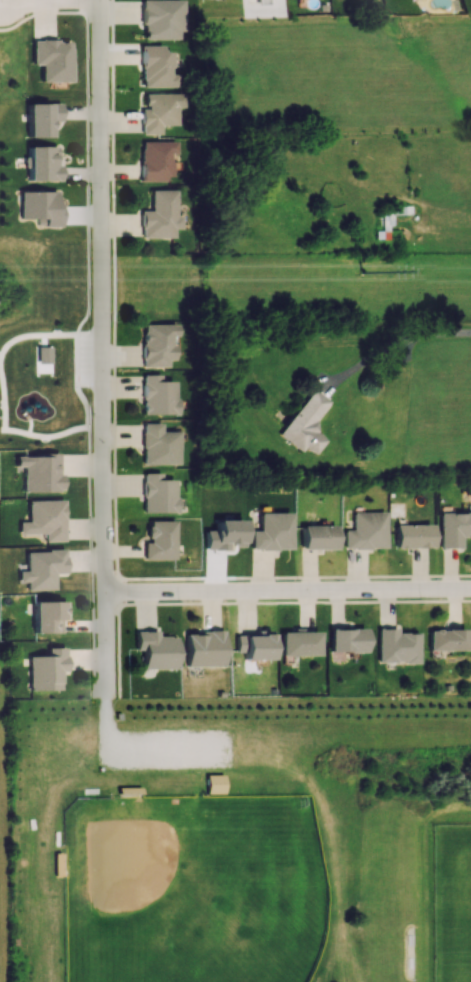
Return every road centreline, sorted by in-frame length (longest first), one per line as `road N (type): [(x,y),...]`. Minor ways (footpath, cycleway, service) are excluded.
road 1 (residential): [(105,698),(100,0)]
road 2 (residential): [(470,588),(105,591)]

